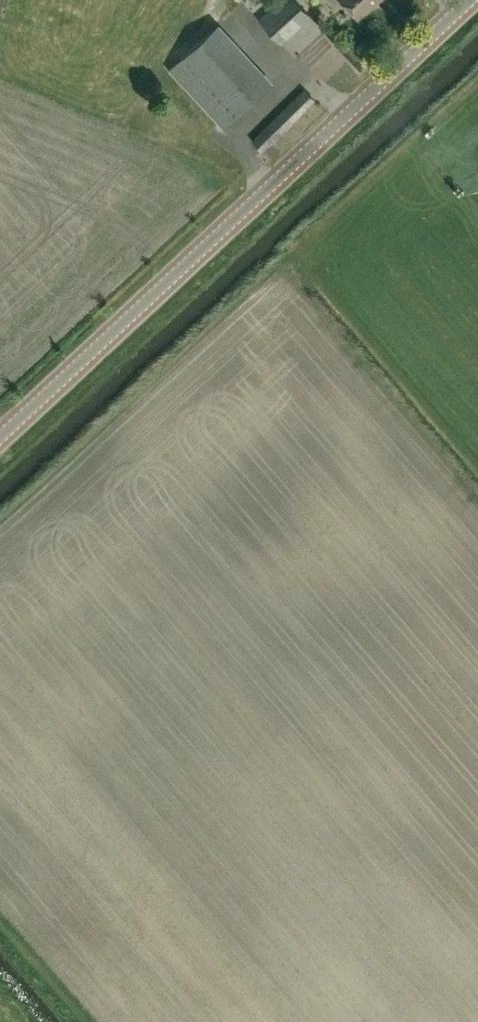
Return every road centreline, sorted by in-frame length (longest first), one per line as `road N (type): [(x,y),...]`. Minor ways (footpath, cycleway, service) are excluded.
road 1 (tertiary): [(0,439),(470,0)]

